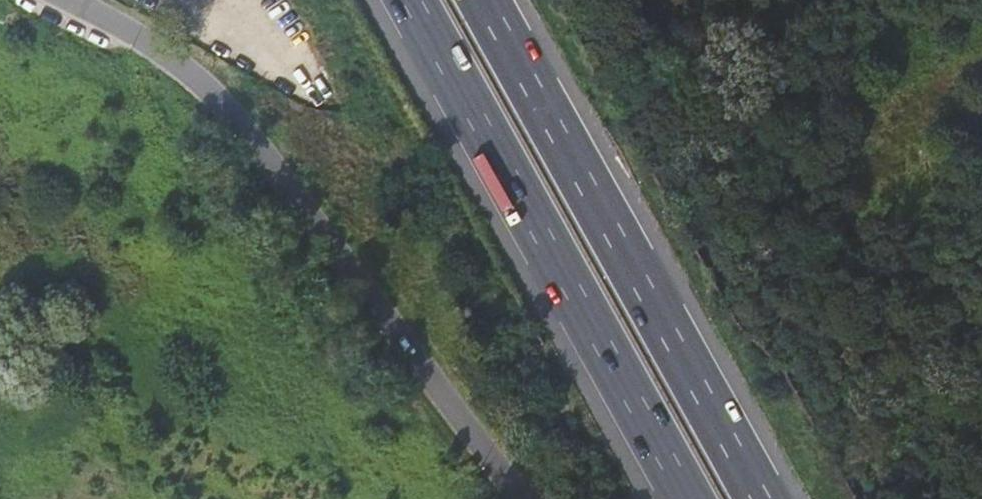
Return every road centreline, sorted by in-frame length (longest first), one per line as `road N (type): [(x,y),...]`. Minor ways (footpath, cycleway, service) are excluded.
road 1 (tertiary): [(83,0),(137,31),(202,86),(283,174),(524,498)]
road 2 (motorway): [(761,498),(484,0)]
road 3 (motorway): [(409,0),(686,498)]

